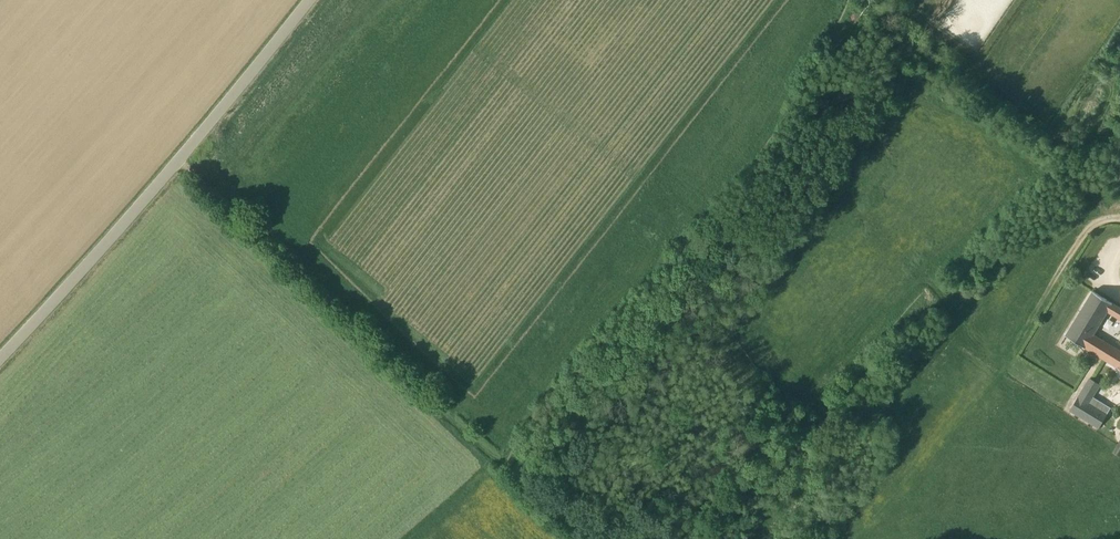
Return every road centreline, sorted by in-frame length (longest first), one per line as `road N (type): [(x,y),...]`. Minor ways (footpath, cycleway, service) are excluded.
road 1 (unclassified): [(0,356),(179,161),(309,0)]
road 2 (track): [(499,459),(179,161)]
road 3 (track): [(591,538),(499,459)]

